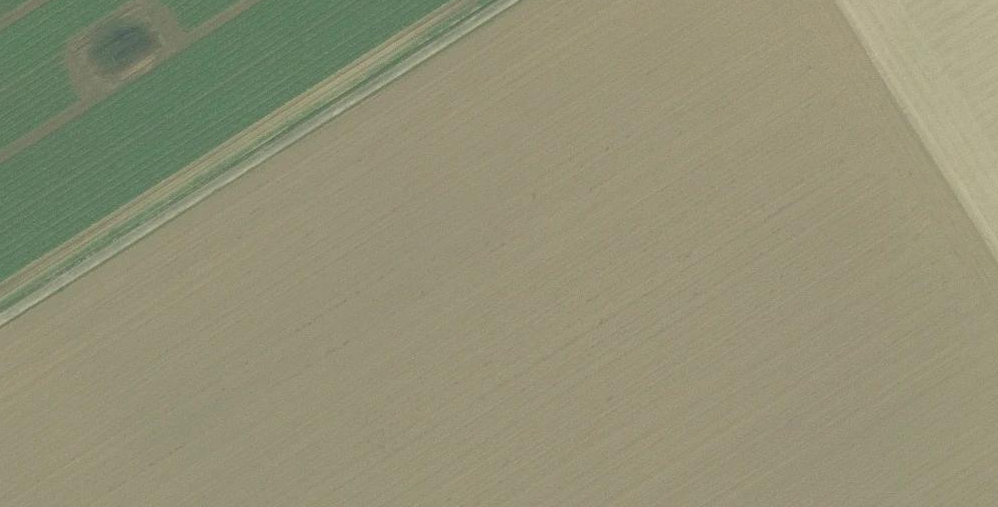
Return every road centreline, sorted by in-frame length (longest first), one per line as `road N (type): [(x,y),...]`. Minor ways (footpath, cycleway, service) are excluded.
road 1 (track): [(0,321),(511,0)]

